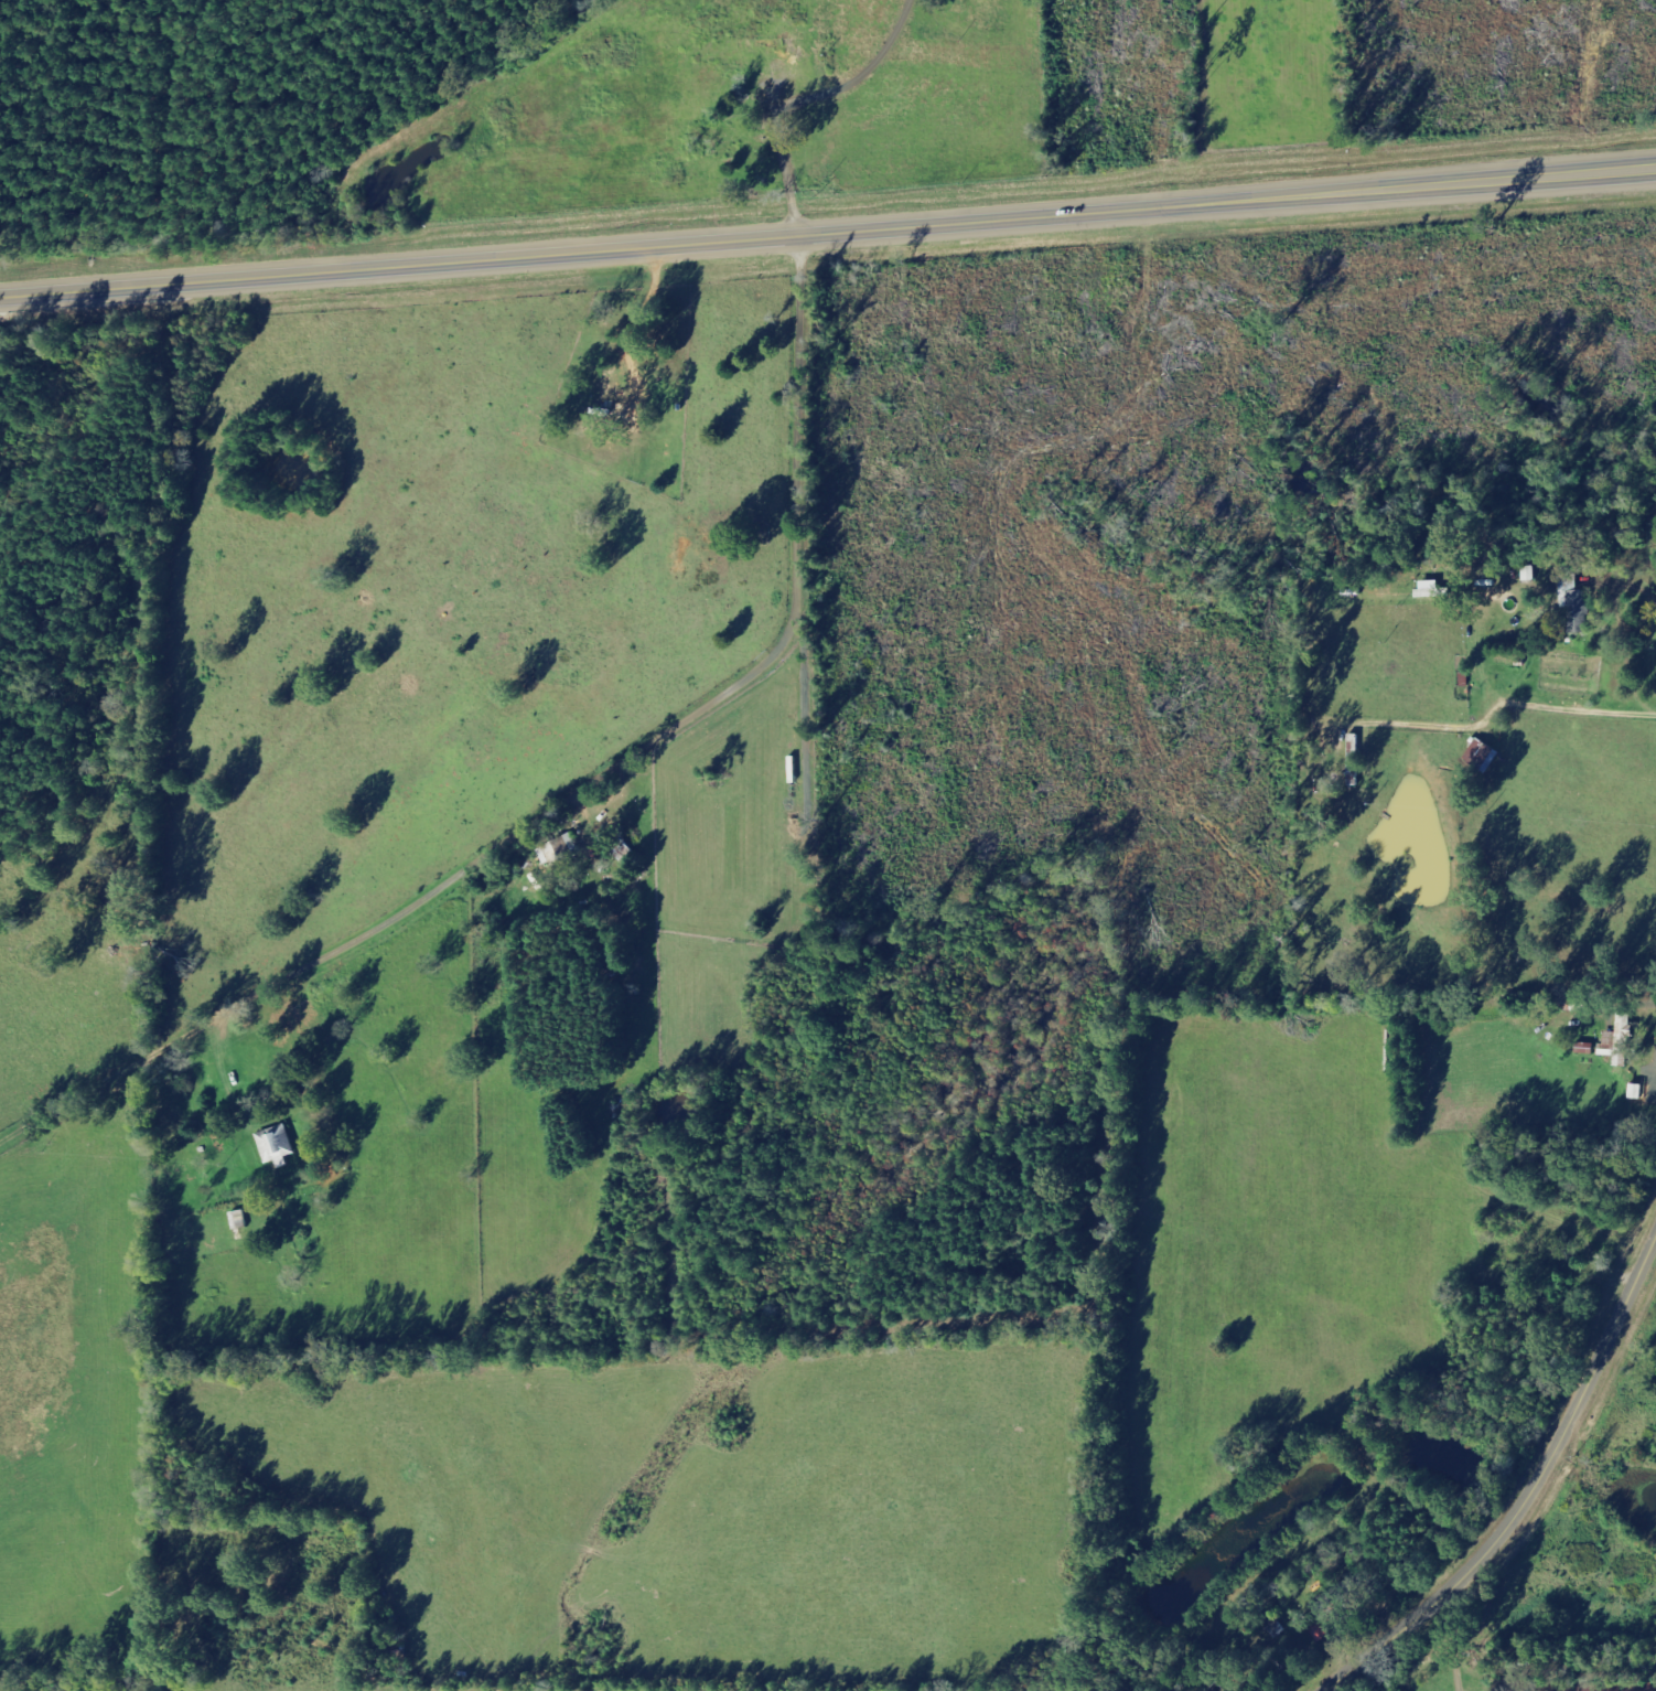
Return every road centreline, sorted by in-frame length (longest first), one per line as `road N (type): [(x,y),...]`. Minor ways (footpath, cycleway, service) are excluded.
road 1 (trunk): [(0,307),(813,248),(1655,168)]
road 2 (residential): [(0,1145),(105,1093),(588,812),(759,656),(813,568),(813,248)]
road 3 (tertiary): [(1655,1228),(1587,1387),(1512,1521),(1454,1585),(1324,1690)]

